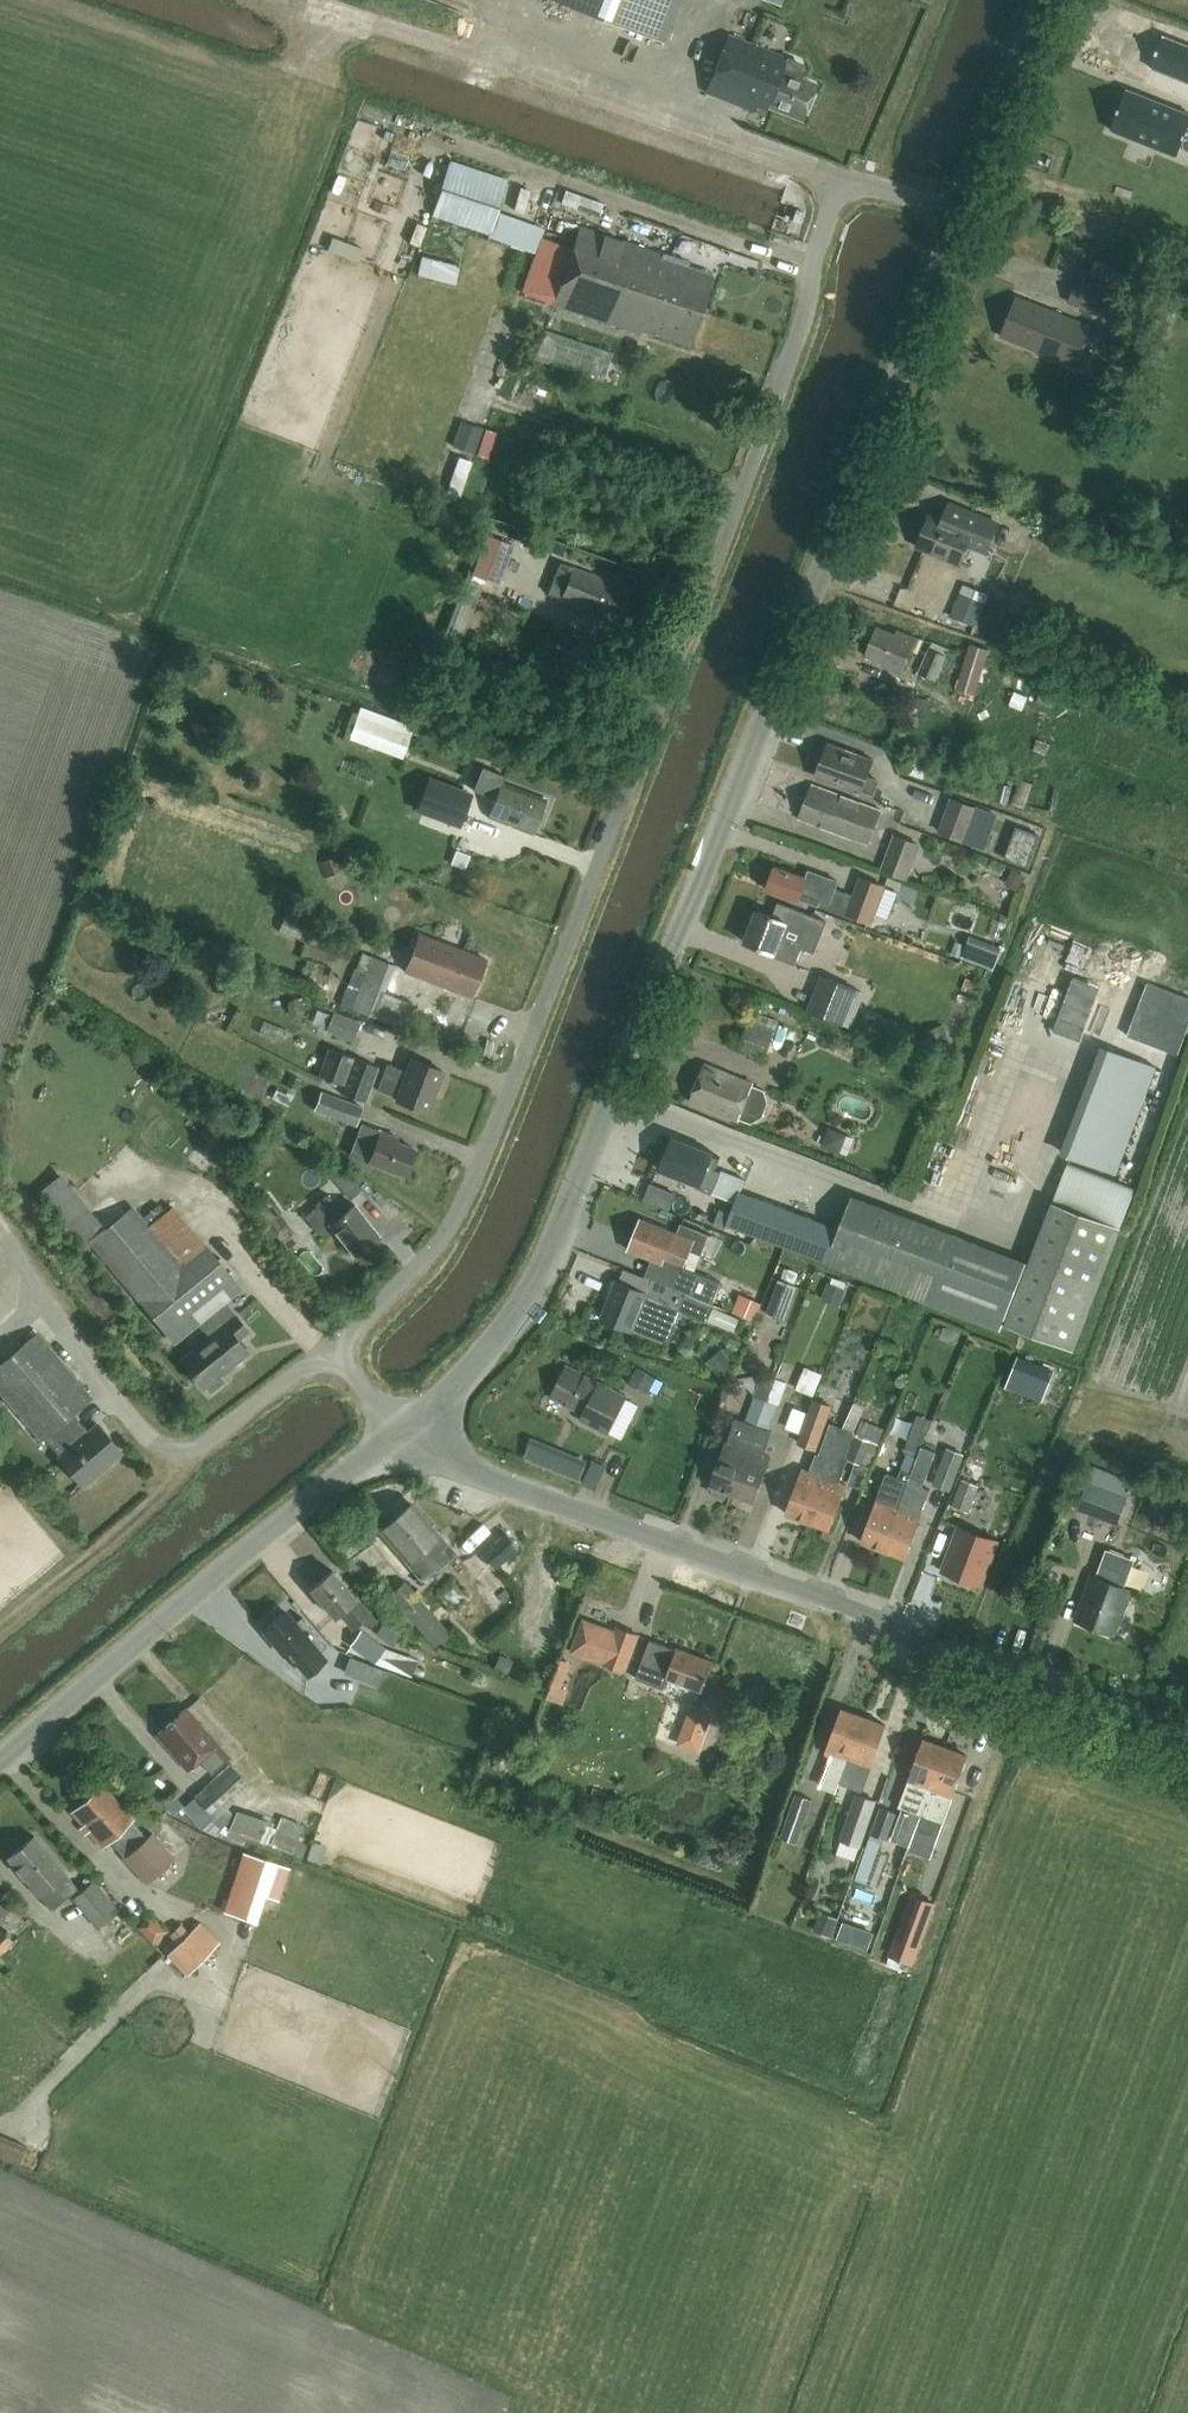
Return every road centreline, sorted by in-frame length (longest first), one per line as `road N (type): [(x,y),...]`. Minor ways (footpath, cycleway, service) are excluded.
road 1 (residential): [(331,1352),(435,1249),(463,1204),(746,475),(828,220),(856,188),(875,187),(956,219)]
road 2 (tertiary): [(402,1433),(447,1396),(518,1311),(558,1236),(956,219)]
road 3 (tertiary): [(1187,1731),(472,1472),(402,1433)]
road 4 (tertiary): [(0,1759),(325,1485),(402,1433)]
road 5 (tertiary): [(956,219),(1043,0)]
road 6 (residential): [(153,1442),(179,1451),(201,1445),(331,1352)]

